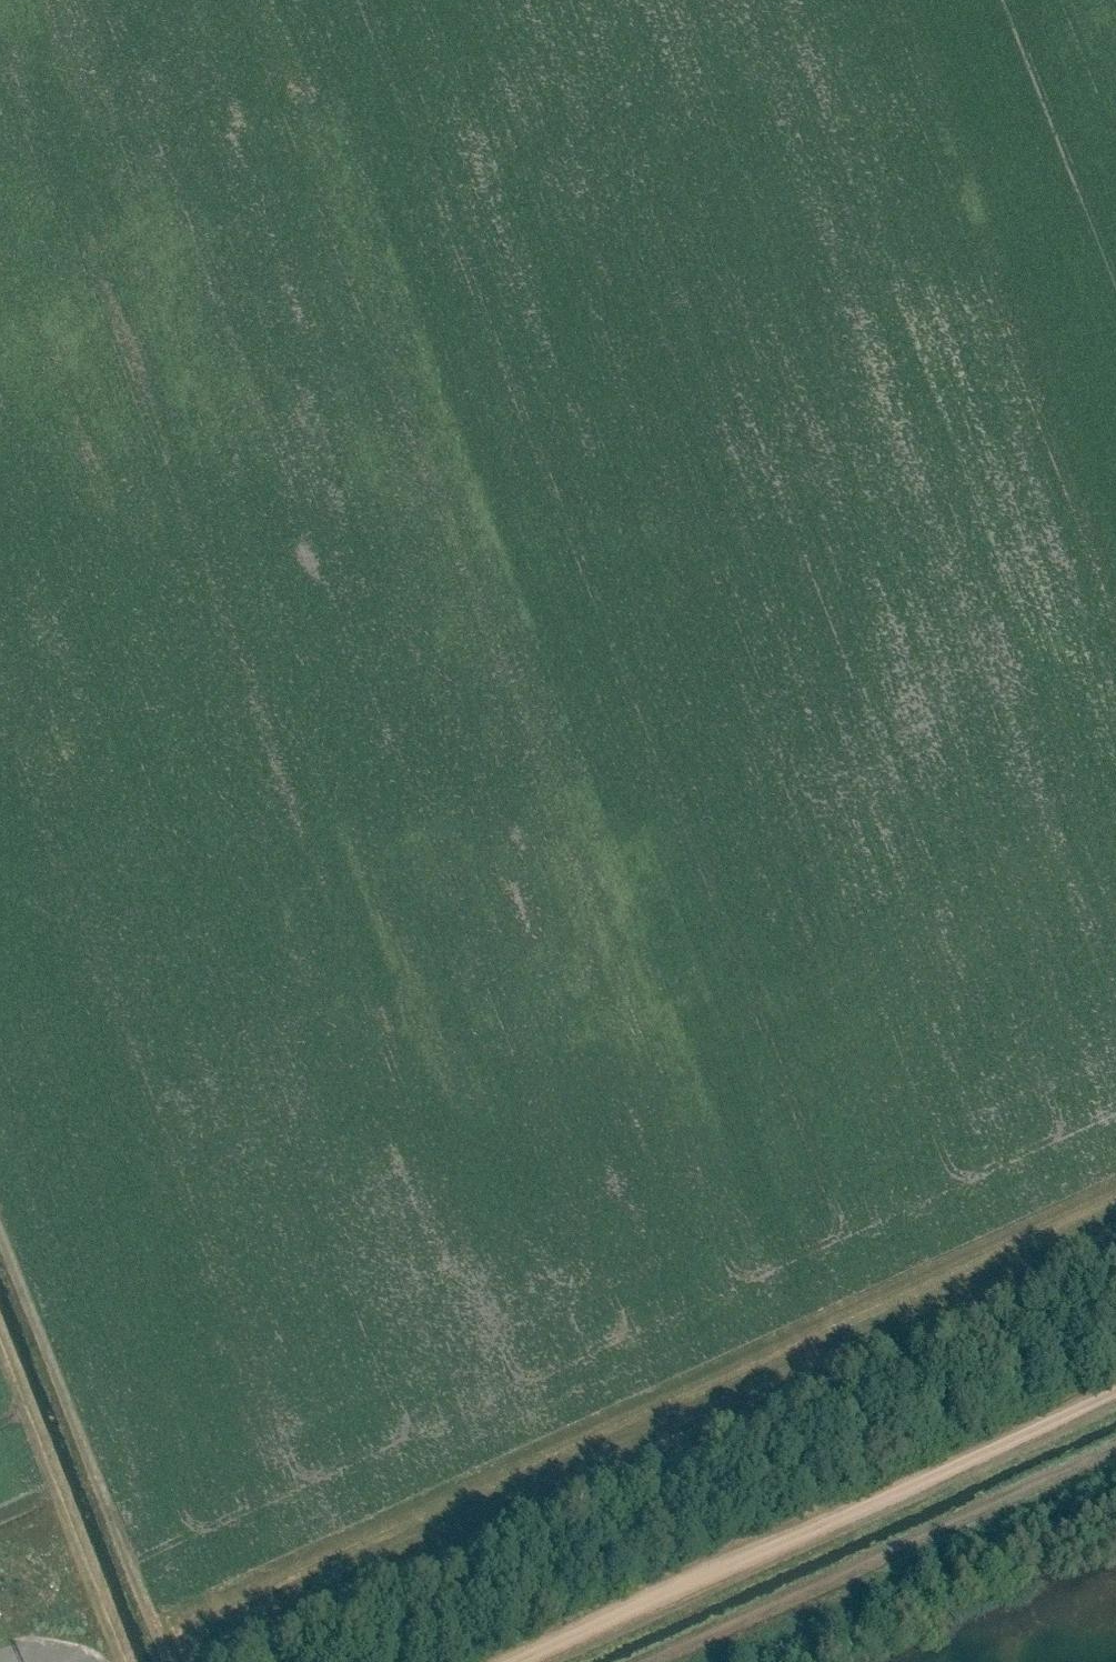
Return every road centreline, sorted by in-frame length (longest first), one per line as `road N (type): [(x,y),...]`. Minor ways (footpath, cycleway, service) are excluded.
road 1 (track): [(491,1661),(1115,1381)]
road 2 (track): [(0,1335),(129,1661)]

